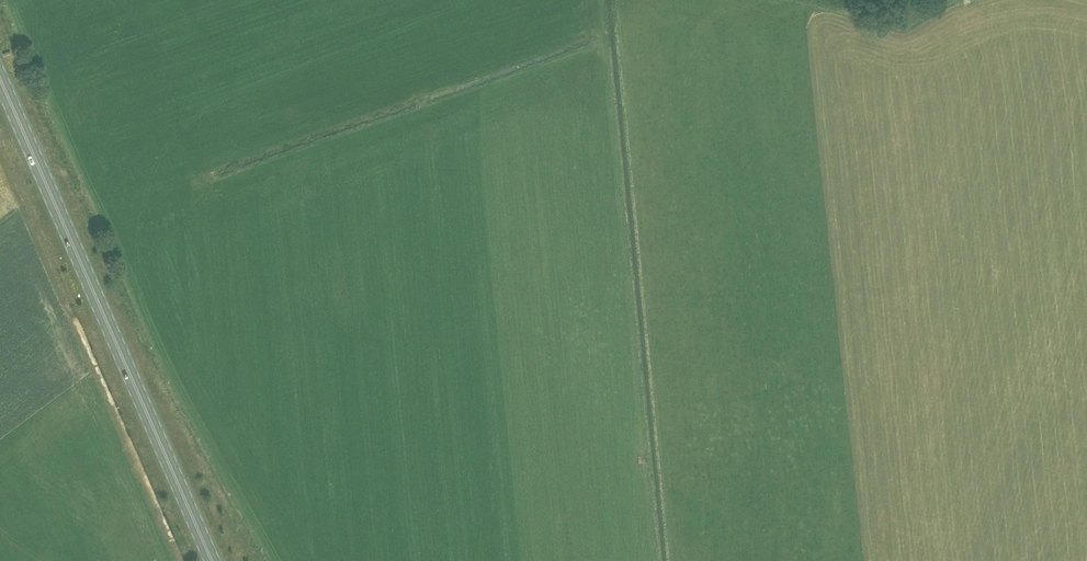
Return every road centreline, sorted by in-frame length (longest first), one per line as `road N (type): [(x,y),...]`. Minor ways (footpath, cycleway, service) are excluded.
road 1 (primary): [(212,560),(0,78)]

